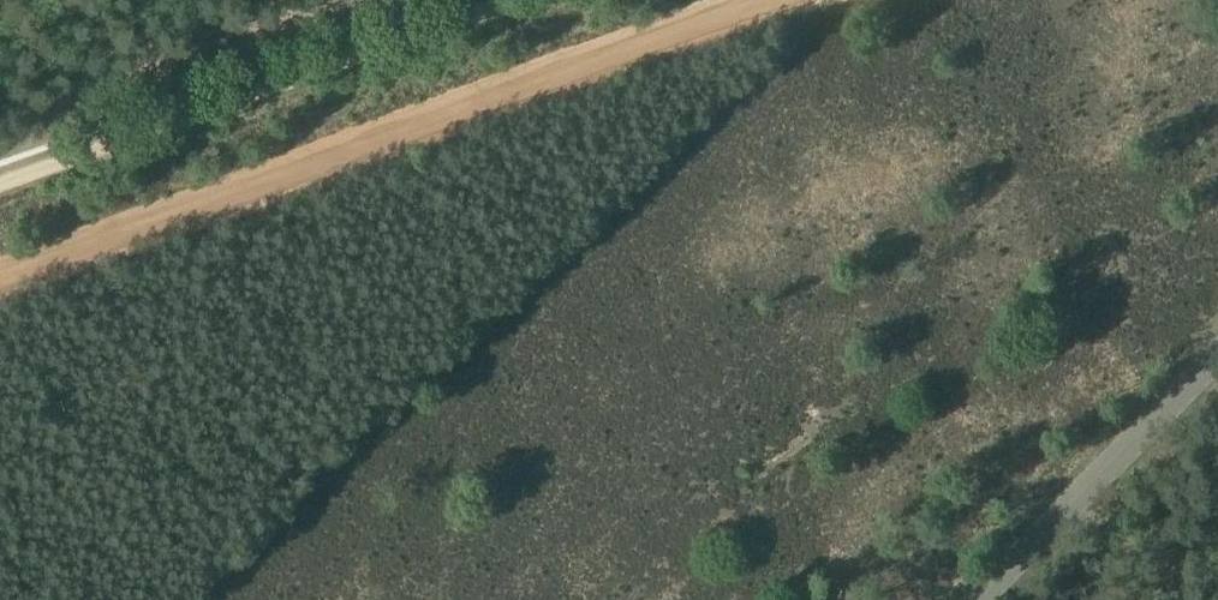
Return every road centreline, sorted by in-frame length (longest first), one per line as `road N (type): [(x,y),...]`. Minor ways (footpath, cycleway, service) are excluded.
road 1 (track): [(0,276),(763,0)]
road 2 (track): [(0,185),(512,0)]

